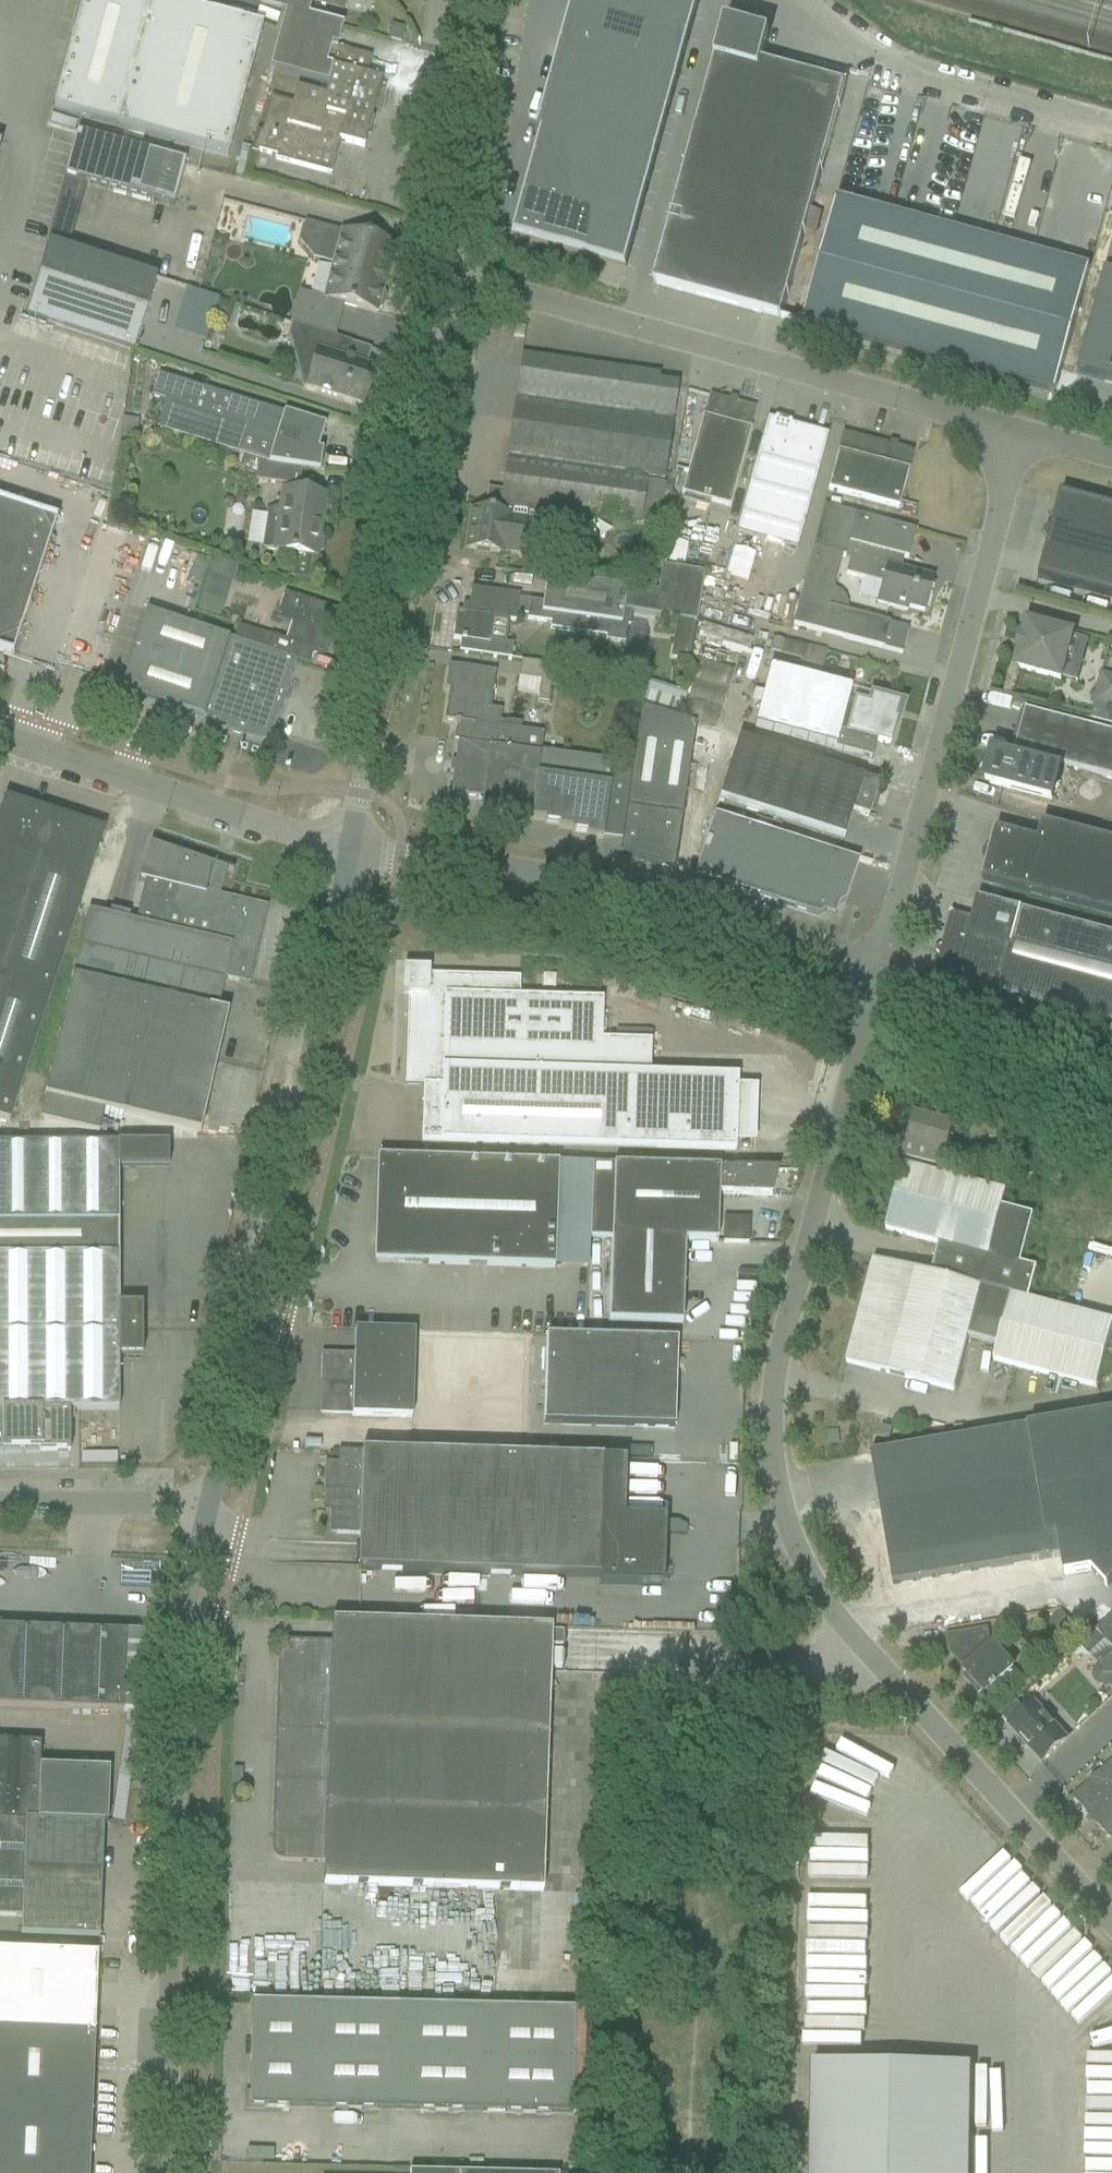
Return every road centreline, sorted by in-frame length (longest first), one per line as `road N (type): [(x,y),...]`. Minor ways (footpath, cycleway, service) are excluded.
road 1 (unclassified): [(1111,1921),(830,1608),(791,1544),(774,1474),(771,1404),(866,977)]
road 2 (unclassified): [(198,1507),(345,854)]
road 3 (unclassified): [(160,2172),(198,1507)]
road 4 (unclassified): [(1025,423),(427,270)]
road 5 (unclassified): [(345,854),(377,683),(427,270)]
road 6 (unclassified): [(866,977),(1025,423)]
road 7 (unclassified): [(866,977),(587,886),(403,874),(345,854)]
road 8 (unclassified): [(345,854),(0,739)]
road 9 (unclassified): [(1111,120),(932,73),(875,49),(812,0)]
road 10 (unclassified): [(427,270),(457,0)]
road 11 (unclassified): [(198,1507),(0,1507)]

